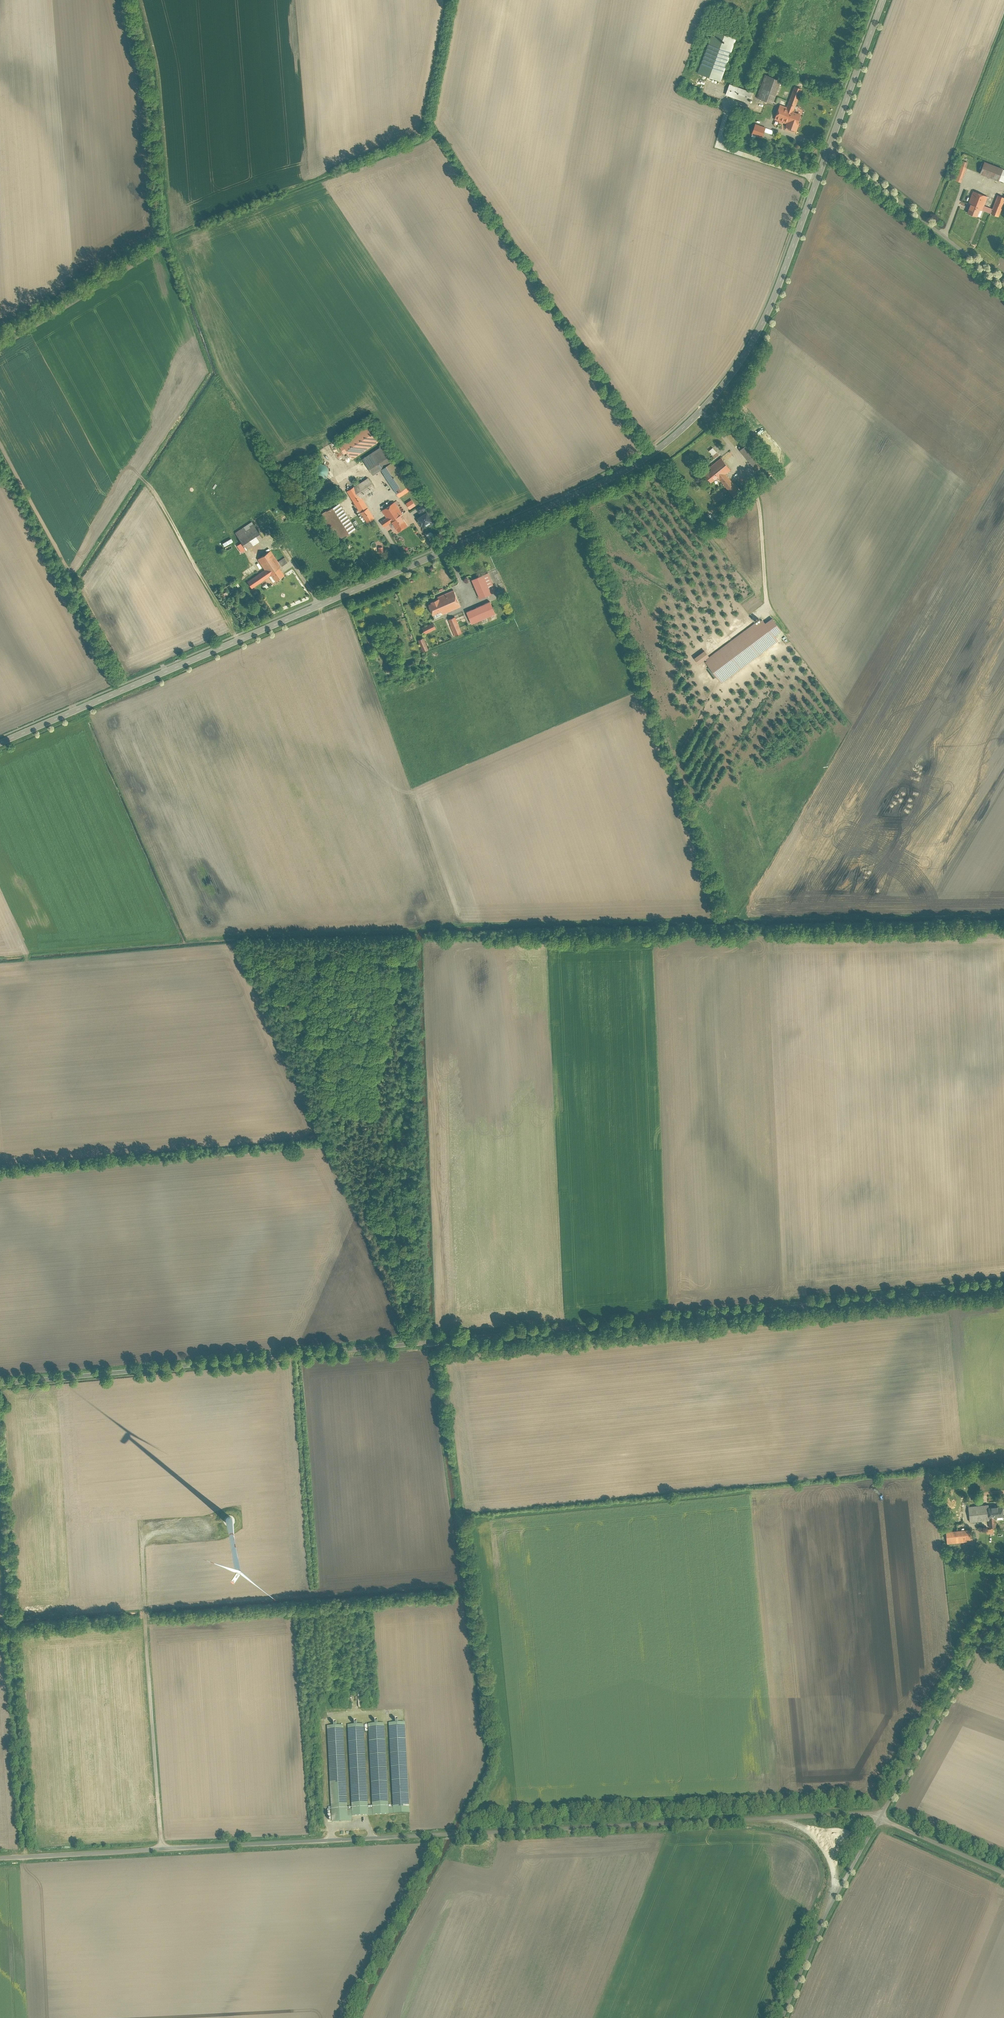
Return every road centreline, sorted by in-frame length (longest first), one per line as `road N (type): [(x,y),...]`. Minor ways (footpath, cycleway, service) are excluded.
road 1 (tertiary): [(830,145),(757,334),(669,443),(575,493),(0,742)]
road 2 (unclassified): [(1003,1873),(872,1815),(0,1859)]
road 3 (tertiary): [(1003,1285),(0,1383)]
road 4 (track): [(212,1526),(161,1530),(141,1543),(161,1850)]
road 5 (track): [(0,1503),(26,1858)]
road 6 (unclassified): [(830,145),(1003,284)]
road 7 (tertiary): [(883,0),(830,145)]
road 8 (track): [(766,1820),(816,1838),(832,1866),(833,1900)]

